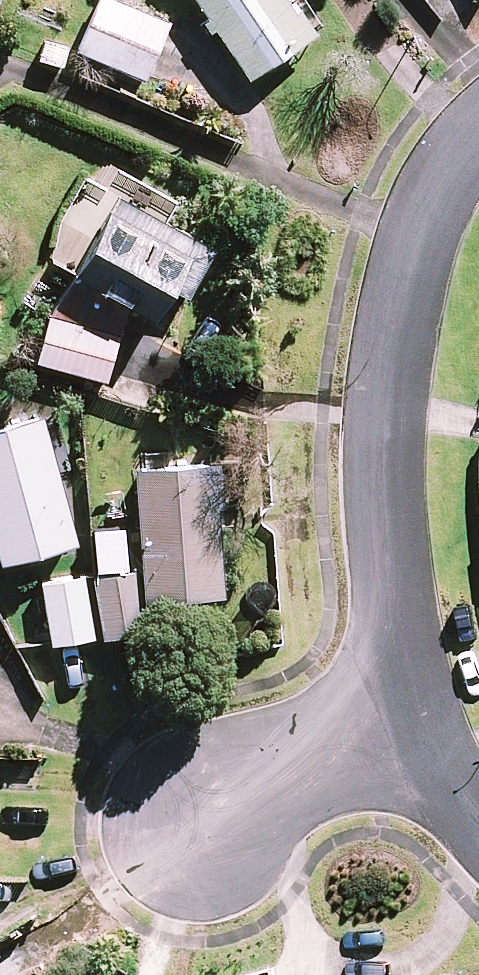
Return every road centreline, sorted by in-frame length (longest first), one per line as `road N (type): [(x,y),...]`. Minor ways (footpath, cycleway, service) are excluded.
road 1 (residential): [(478,133),(425,222),(387,346),(382,505),(412,719)]
road 2 (residential): [(209,827),(412,719)]
road 3 (residential): [(412,719),(478,824)]

